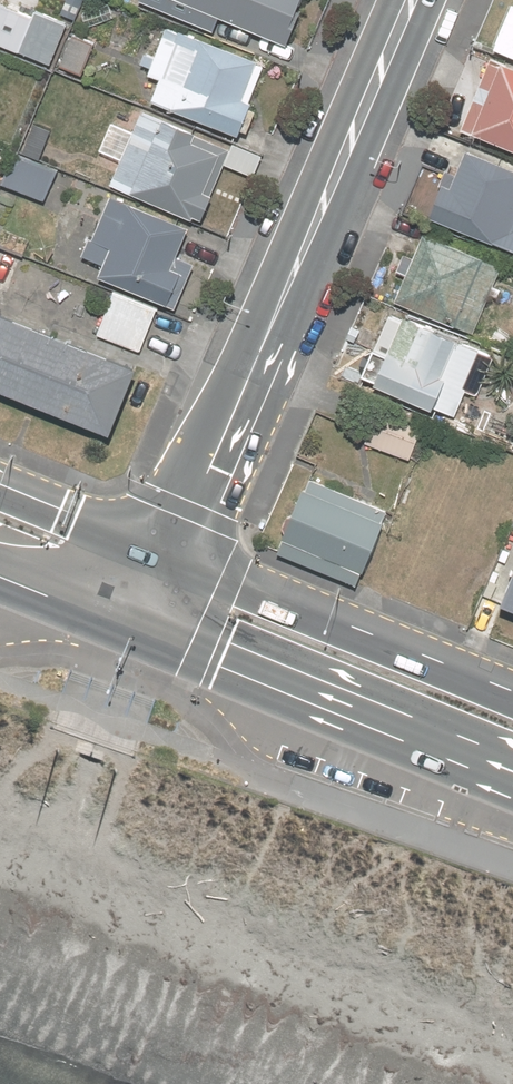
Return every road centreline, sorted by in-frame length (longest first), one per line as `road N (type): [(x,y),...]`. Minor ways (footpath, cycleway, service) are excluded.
road 1 (secondary): [(166,552),(412,0)]
road 2 (primary): [(512,784),(131,632)]
road 3 (primary): [(166,552),(512,692)]
road 4 (primary): [(0,485),(166,552)]
road 5 (primary): [(131,632),(0,579)]

